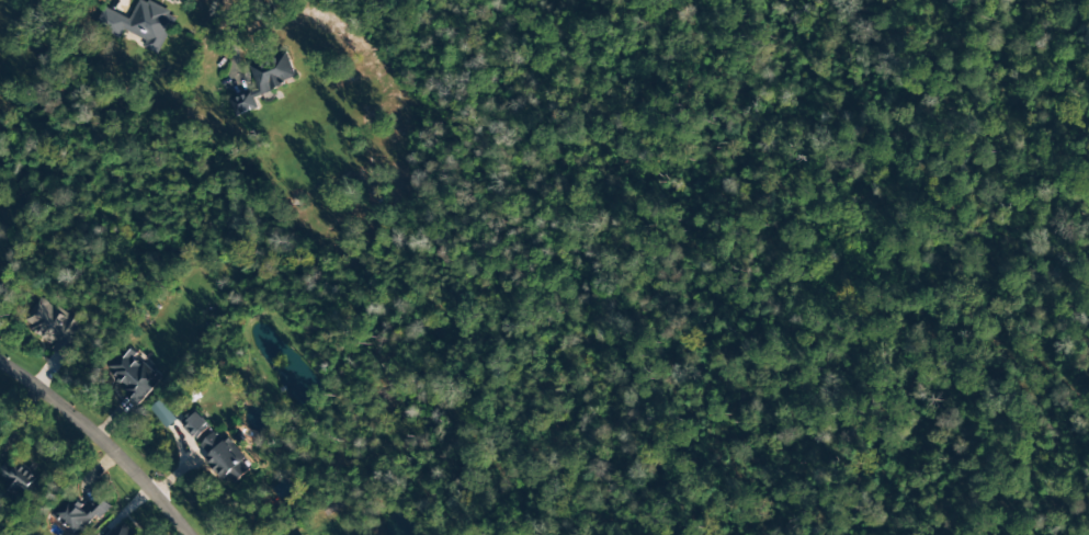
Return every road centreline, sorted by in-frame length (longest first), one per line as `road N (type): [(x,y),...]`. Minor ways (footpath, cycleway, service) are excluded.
road 1 (residential): [(191,534),(136,471),(0,357)]

